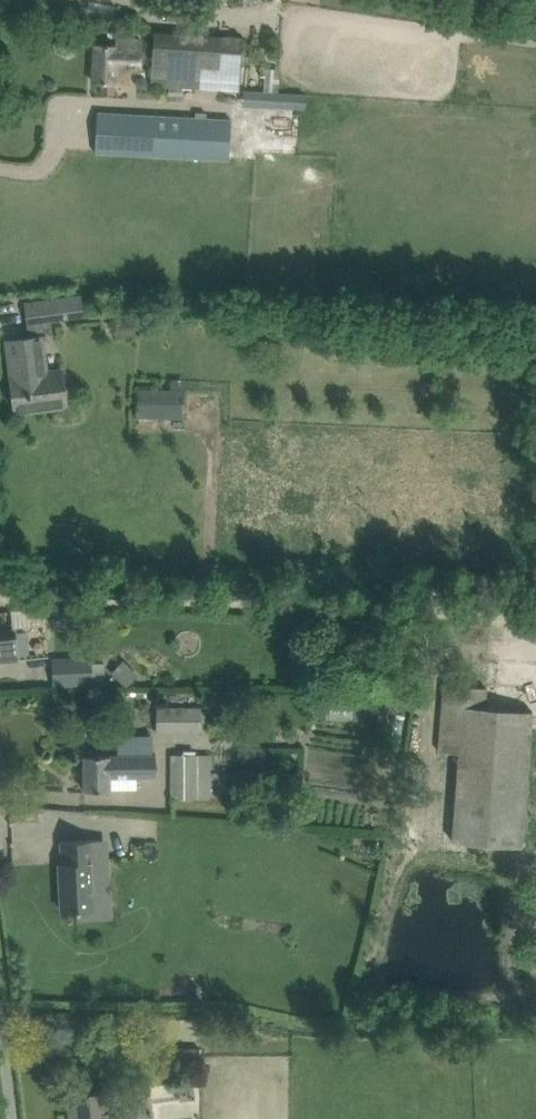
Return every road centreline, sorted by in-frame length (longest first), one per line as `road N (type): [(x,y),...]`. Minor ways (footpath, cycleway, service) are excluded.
road 1 (track): [(0,600),(535,616)]

